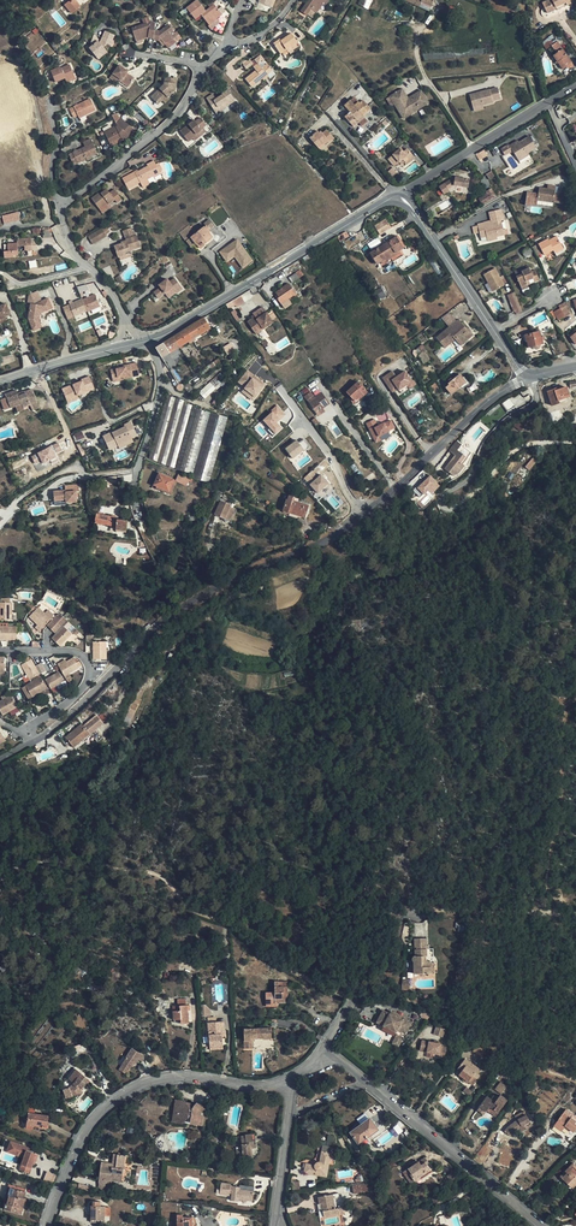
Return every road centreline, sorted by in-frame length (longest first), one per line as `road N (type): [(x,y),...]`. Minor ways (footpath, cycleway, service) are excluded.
road 1 (residential): [(33,743),(198,597),(370,514),(490,398),(527,376)]
road 2 (residential): [(123,317),(76,255),(61,205),(181,112),(206,67),(227,48)]
road 3 (track): [(527,376),(537,402),(505,421),(466,483),(441,504),(450,510),(517,448),(575,441)]
road 4 (residential): [(45,1225),(84,1132),(114,1097),(149,1081),(291,1082)]
road 5 (residential): [(147,341),(400,192)]
road 6 (track): [(379,976),(399,996),(485,1021),(545,1070),(575,1082)]
road 7 (residential): [(543,1225),(368,1081)]
road 8 (track): [(575,916),(410,913),(401,920),(393,960)]
road 9 (residential): [(400,192),(575,85)]
road 10 (residential): [(28,732),(65,707),(89,668),(71,651),(0,649)]
road 11 (residential): [(496,331),(400,192)]
road 12 (residential): [(0,382),(117,349)]

